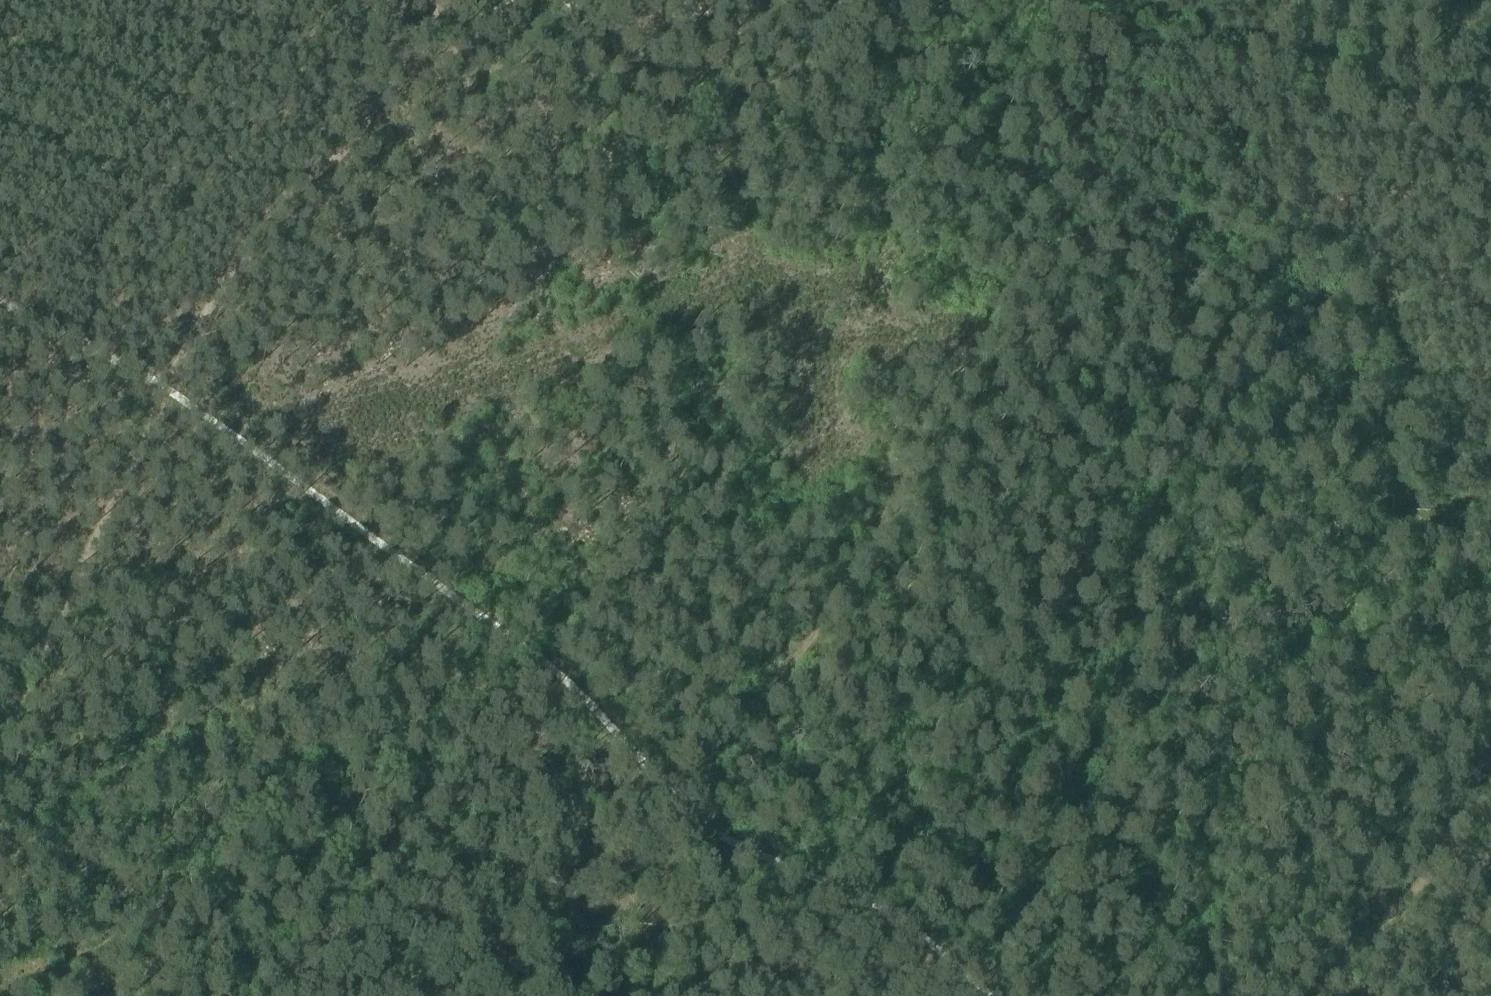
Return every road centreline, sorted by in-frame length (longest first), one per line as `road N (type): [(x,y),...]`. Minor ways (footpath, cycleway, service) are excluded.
road 1 (track): [(679,799),(846,572),(1044,248),(1119,223),(1490,461)]
road 2 (track): [(172,392),(405,0)]

